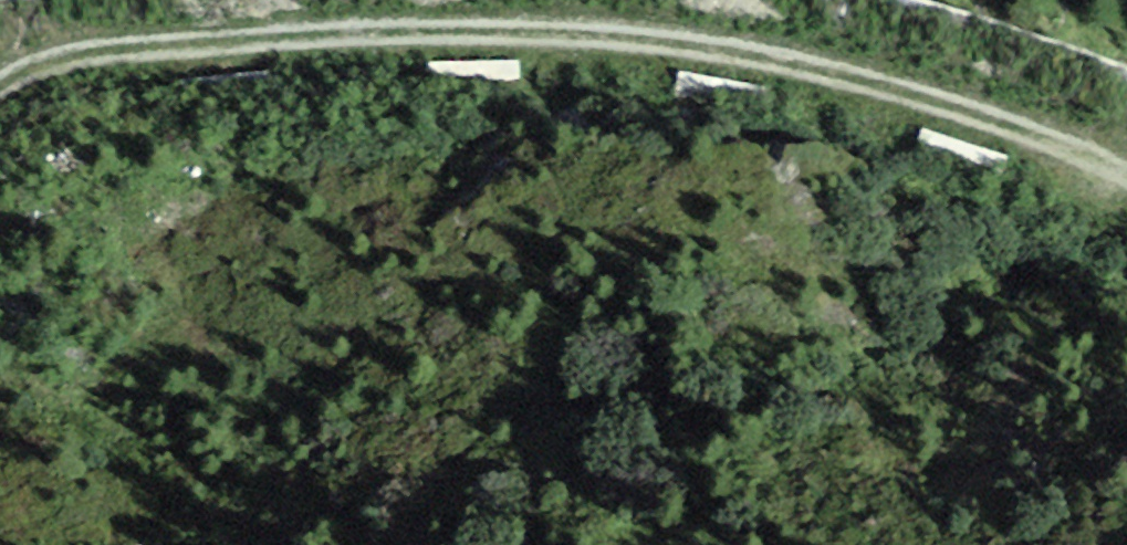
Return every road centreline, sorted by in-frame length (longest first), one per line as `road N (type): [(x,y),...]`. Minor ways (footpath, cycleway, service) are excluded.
road 1 (track): [(0,109),(44,56),(502,27),(853,67),(1126,180)]
road 2 (primary): [(1126,167),(1101,153),(855,89),(486,49),(260,46),(0,92)]

